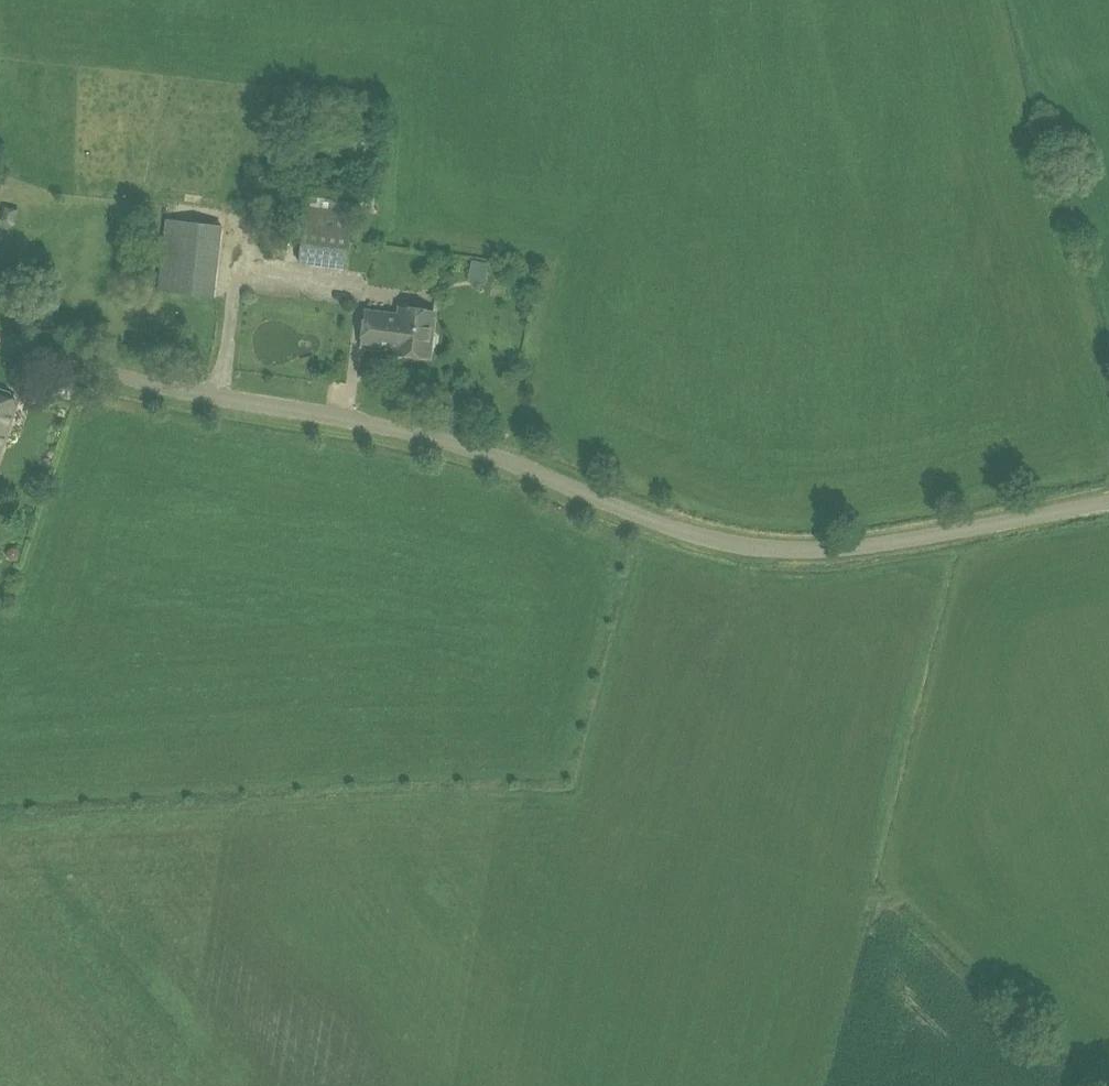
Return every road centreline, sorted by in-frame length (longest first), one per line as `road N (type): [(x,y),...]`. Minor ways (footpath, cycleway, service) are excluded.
road 1 (unclassified): [(1108,501),(857,549),(722,542),(441,439),(213,397),(0,341)]

